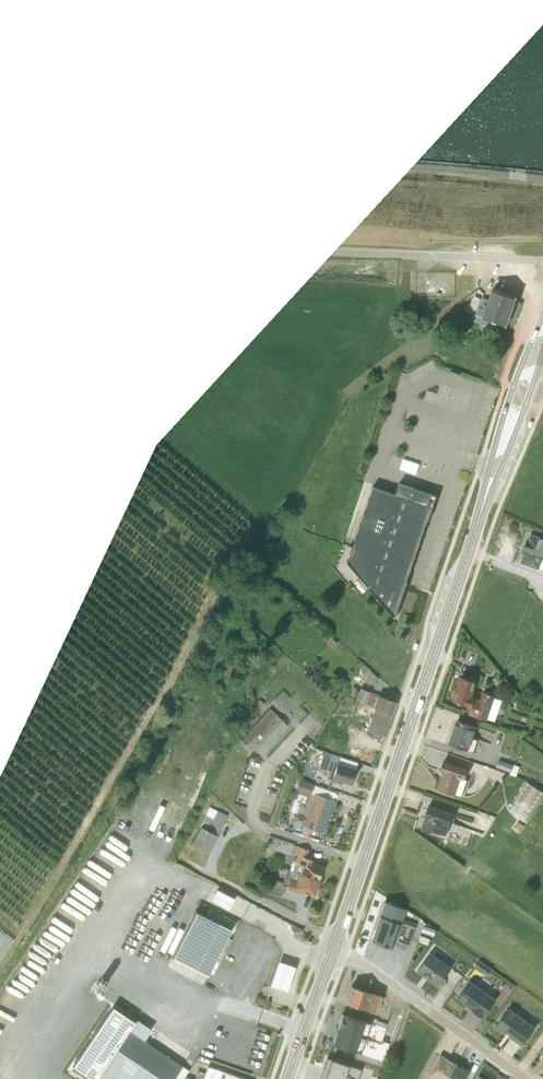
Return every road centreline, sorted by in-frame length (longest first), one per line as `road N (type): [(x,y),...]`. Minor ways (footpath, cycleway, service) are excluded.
road 1 (primary): [(482,504),(335,943)]
road 2 (track): [(0,965),(145,717)]
road 3 (unclassified): [(529,1078),(332,950)]
road 4 (unclassified): [(335,943),(176,859)]
road 5 (primary): [(525,353),(482,504)]
road 6 (primary): [(482,504),(541,359)]
road 7 (primary): [(332,950),(288,1078)]

